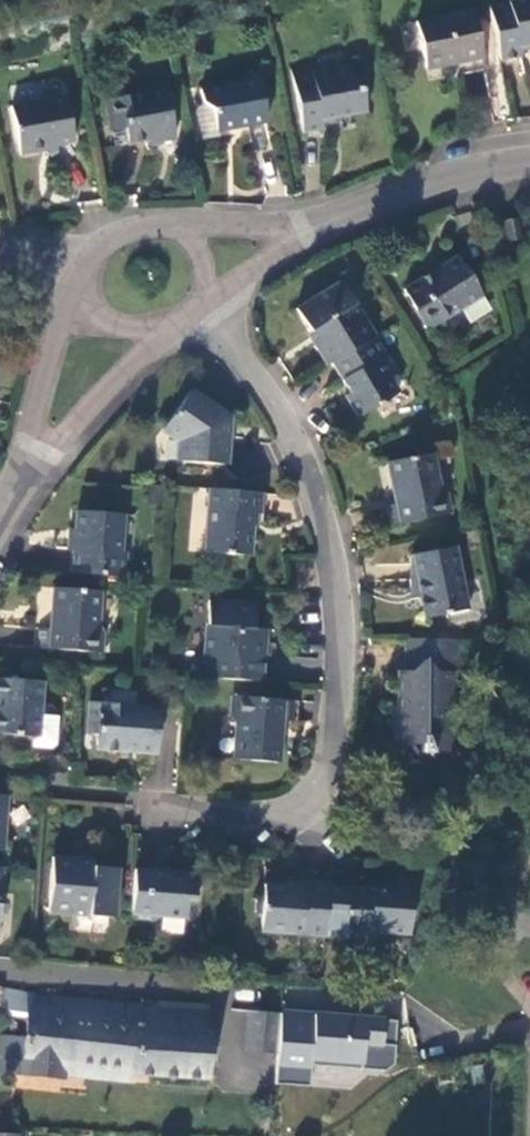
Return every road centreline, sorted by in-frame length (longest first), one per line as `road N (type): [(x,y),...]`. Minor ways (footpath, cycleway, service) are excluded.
road 1 (residential): [(183,317),(259,391),(308,470),(340,629),(320,789),(287,813),(147,798)]
road 2 (residential): [(529,161),(453,177),(282,233)]
road 3 (residential): [(39,443),(64,432),(168,321)]
road 4 (residential): [(83,286),(61,329),(40,404),(39,443)]

